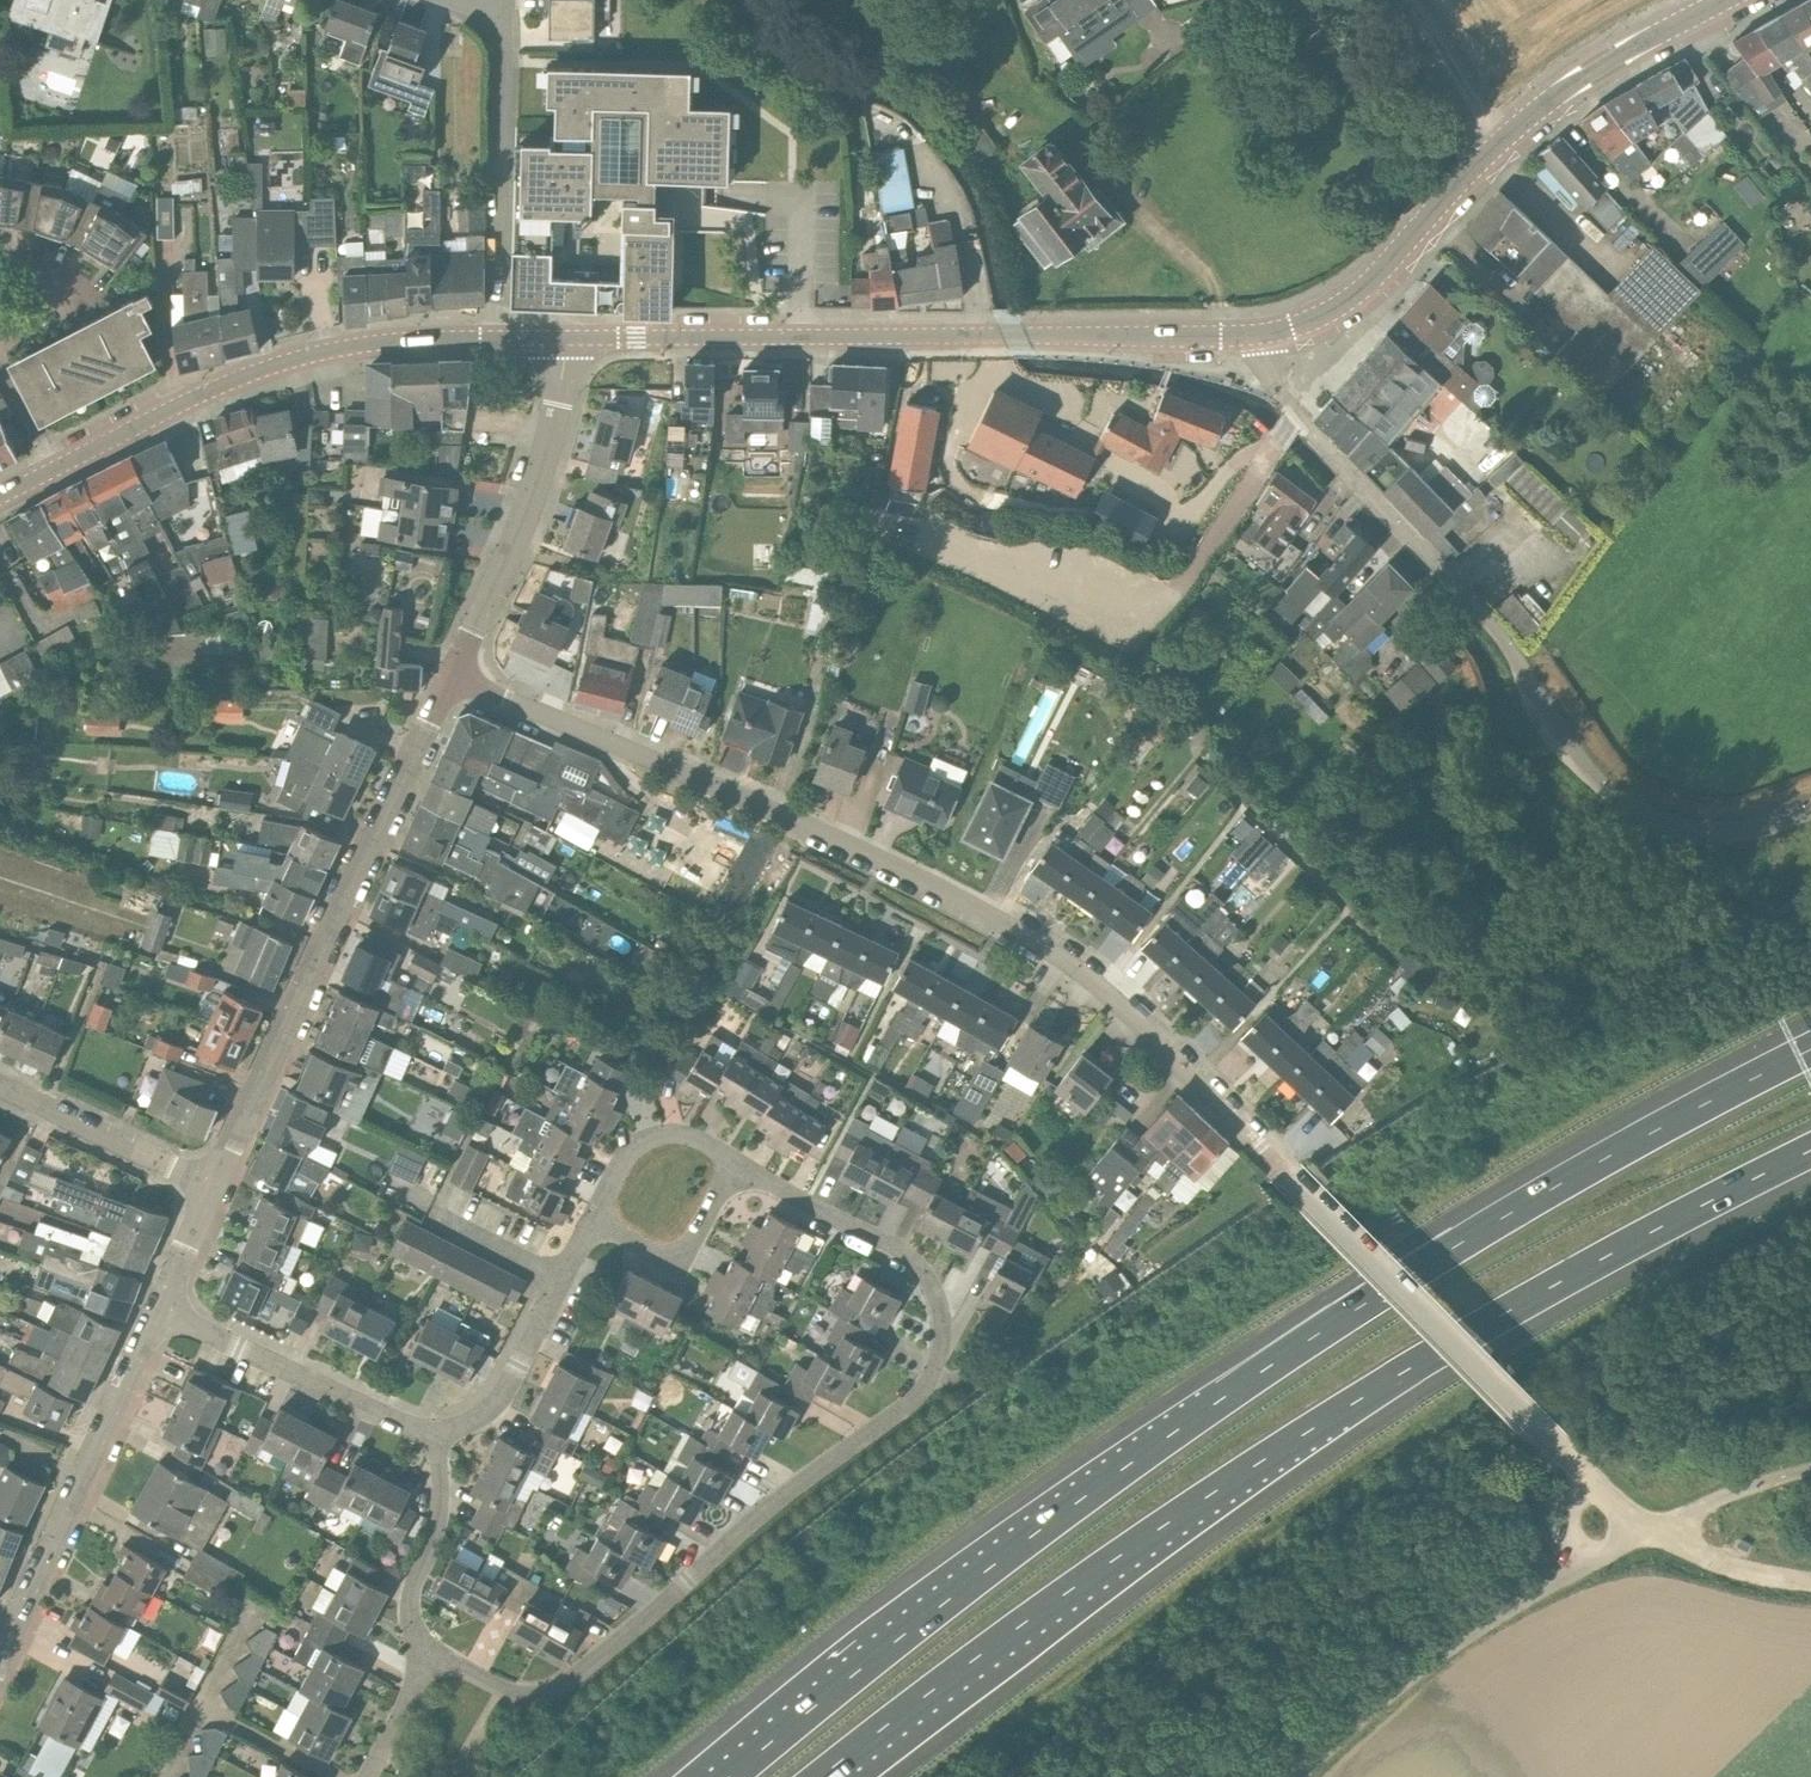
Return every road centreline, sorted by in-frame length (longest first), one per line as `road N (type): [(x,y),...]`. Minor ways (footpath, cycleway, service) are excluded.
road 1 (motorway): [(1810,1051),(1502,1218),(1341,1320),(955,1591),(727,1776)]
road 2 (motorway): [(822,1776),(1065,1594),(1336,1415),(1516,1307),(1810,1150)]
road 3 (residential): [(1289,1175),(1120,1004),(1031,938),(806,825),(454,679)]
road 4 (residential): [(430,1662),(530,1696),(565,1682),(805,1477),(914,1399),(943,1342),(942,1313),(921,1269),(736,1160)]
road 5 (tertiary): [(569,338),(1257,334)]
road 6 (tertiary): [(1257,334),(1303,327),(1352,300),(1527,118),(1609,63),(1732,0)]
road 7 (residential): [(224,1188),(454,679)]
road 8 (tertiary): [(0,496),(286,362),(361,345),(497,337)]
road 9 (unclassified): [(1657,1532),(1619,1509),(1289,1175)]
road 10 (unclassified): [(1299,1776),(1473,1632),(1657,1532)]
road 11 (residential): [(1523,671),(1483,615),(1292,411),(1257,334)]
road 12 (residential): [(0,1662),(166,1313)]
road 13 (residential): [(454,679),(551,456),(567,398),(569,338)]
road 14 (unclassified): [(1810,809),(1753,829),(1702,832),(1651,819),(1605,789),(1523,671)]
road 15 (unclassified): [(503,14),(497,337)]
road 16 (residential): [(166,1313),(436,1431)]
road 17 (residential): [(436,1431),(473,1421),(497,1404),(596,1220)]
road 18 (residential): [(0,1082),(224,1188)]
road 19 (residential): [(436,1431),(440,1521),(411,1601),(430,1662)]
road 20 (residential): [(596,1220),(658,1254),(675,1254),(689,1247),(736,1160)]
road 21 (residential): [(596,1220),(636,1148),(661,1136),(705,1140),(736,1160)]
road 22 (unclassified): [(1657,1532),(1728,1495),(1810,1468)]
road 23 (unclassified): [(1810,1581),(1734,1566),(1657,1532)]
road 24 (residential): [(166,1313),(224,1188)]
road 25 (residential): [(369,1776),(430,1662)]

